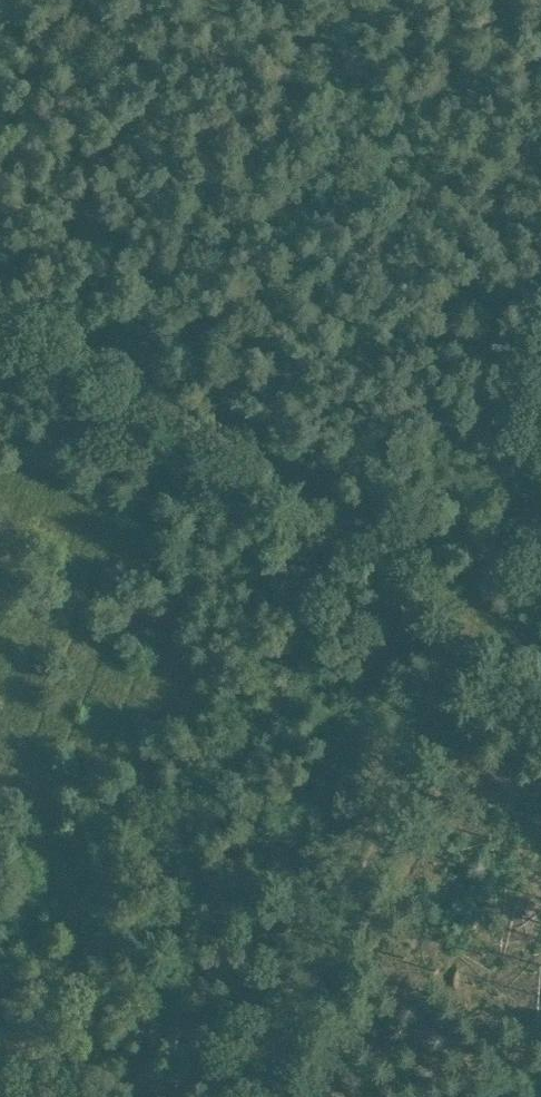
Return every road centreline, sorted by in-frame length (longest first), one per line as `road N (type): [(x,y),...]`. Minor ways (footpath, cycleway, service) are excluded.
road 1 (track): [(540,433),(260,1096)]
road 2 (track): [(0,311),(462,619),(540,698)]

